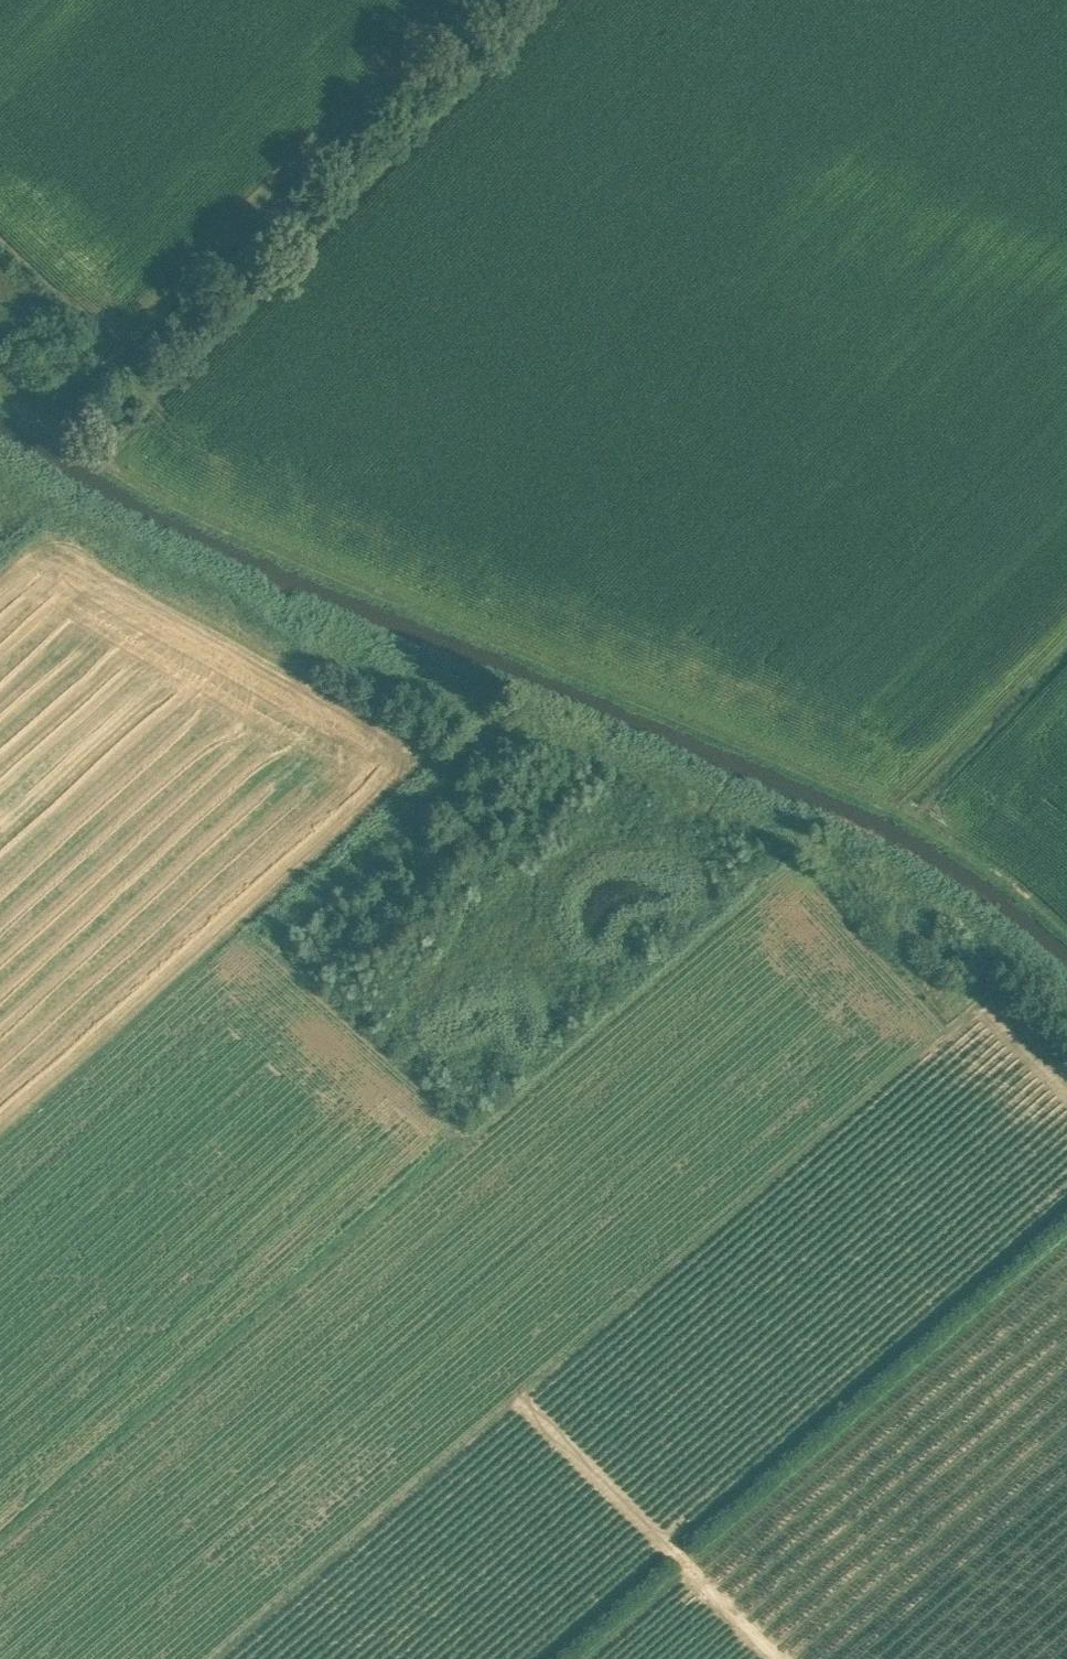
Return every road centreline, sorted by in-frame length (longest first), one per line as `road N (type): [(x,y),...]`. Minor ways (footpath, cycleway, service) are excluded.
road 1 (track): [(527,1404),(778,1658)]

